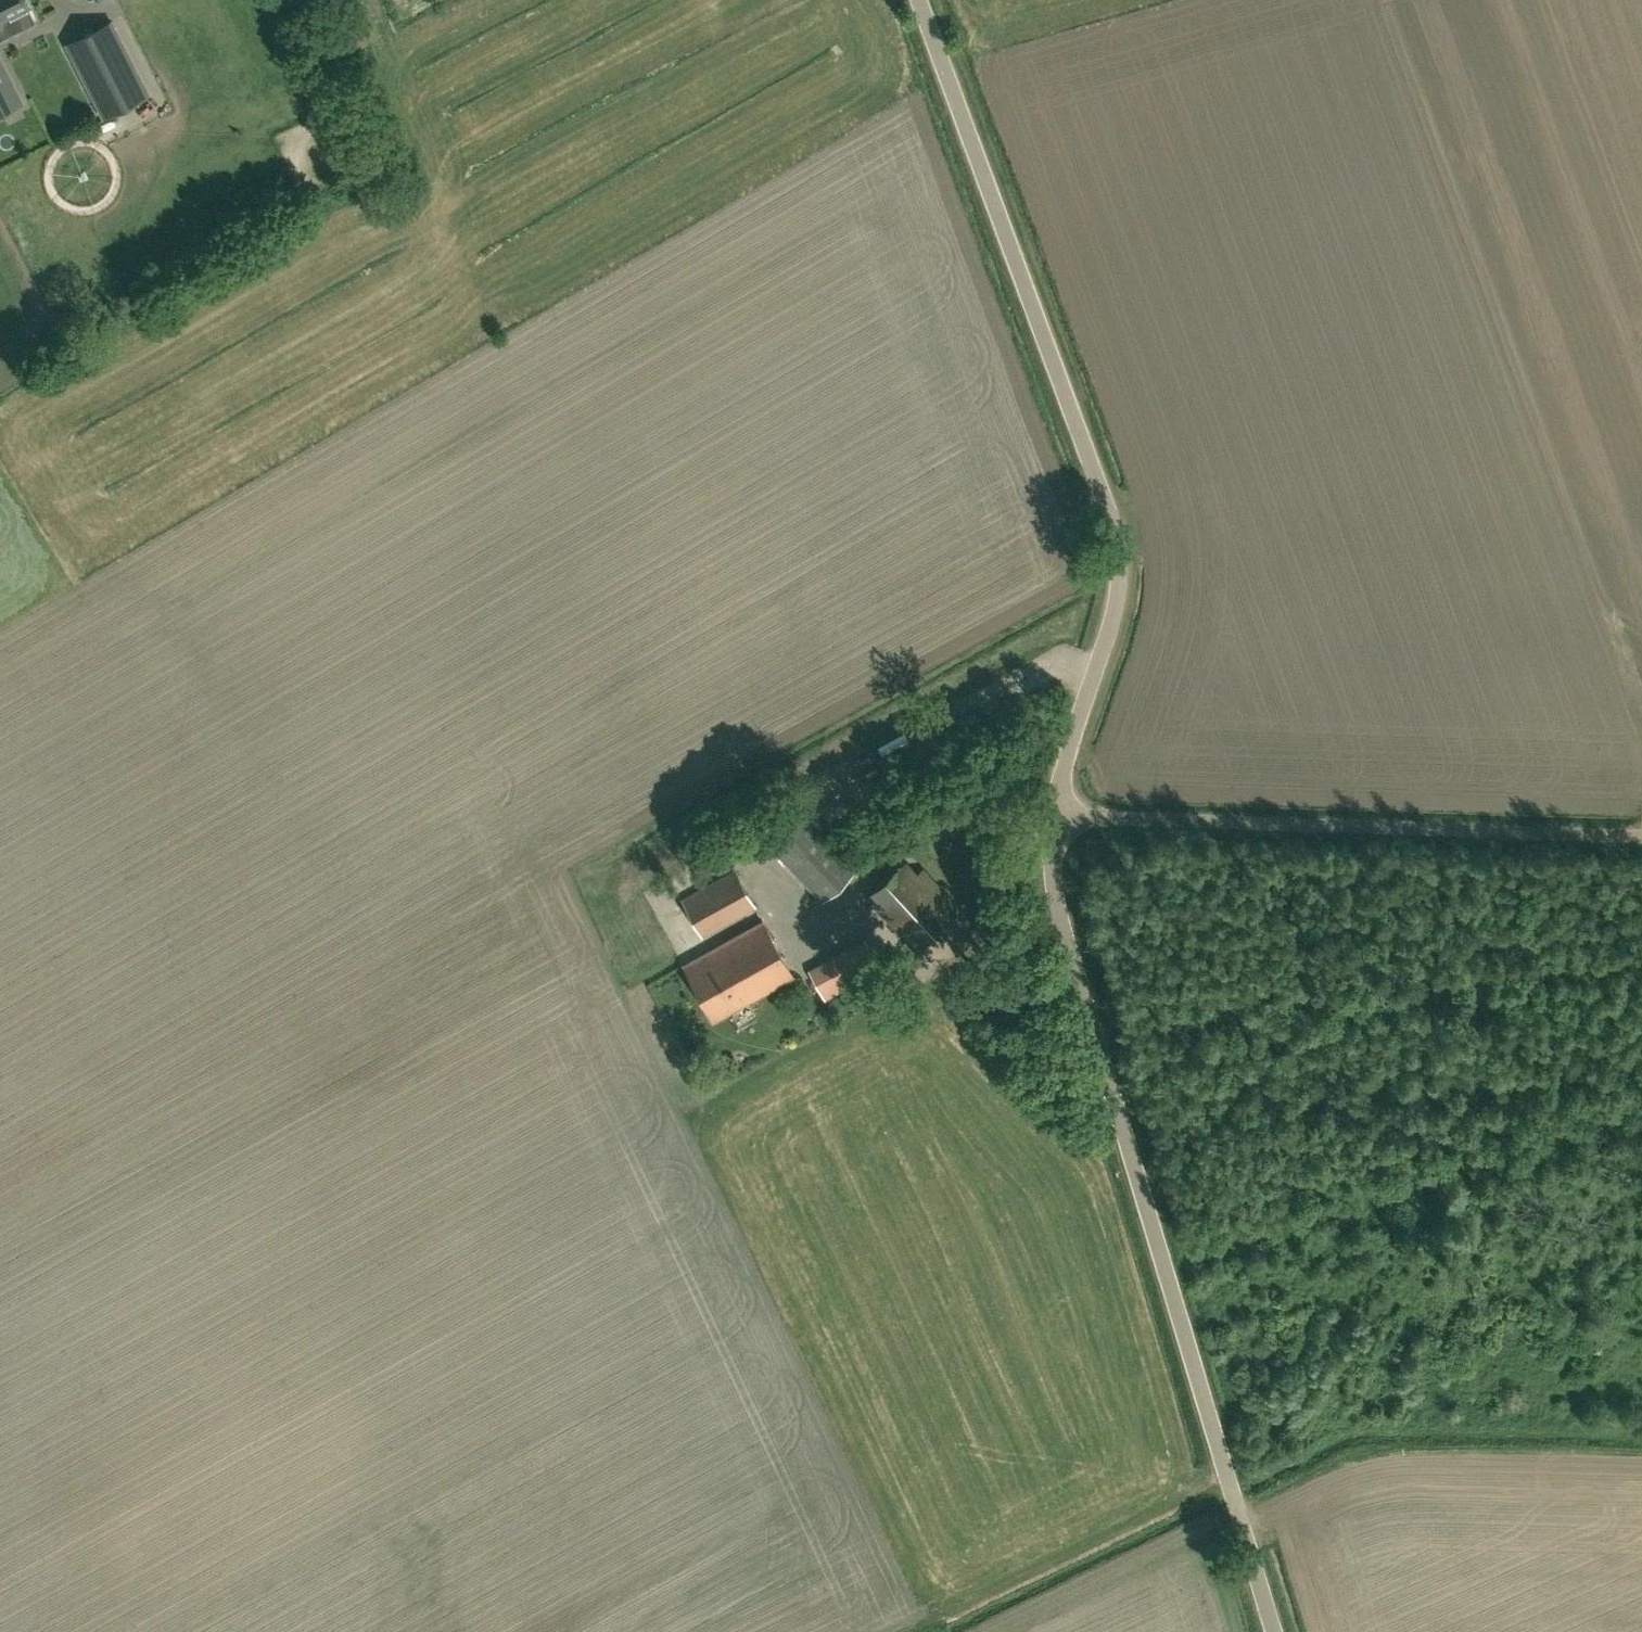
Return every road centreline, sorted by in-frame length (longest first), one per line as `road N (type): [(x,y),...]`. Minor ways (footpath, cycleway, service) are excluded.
road 1 (unclassified): [(1055,816),(1068,742),(1112,621),(1116,534),(921,0)]
road 2 (unclassified): [(1274,1631),(1062,922),(1055,816)]
road 3 (unclassified): [(1641,834),(1055,816)]

